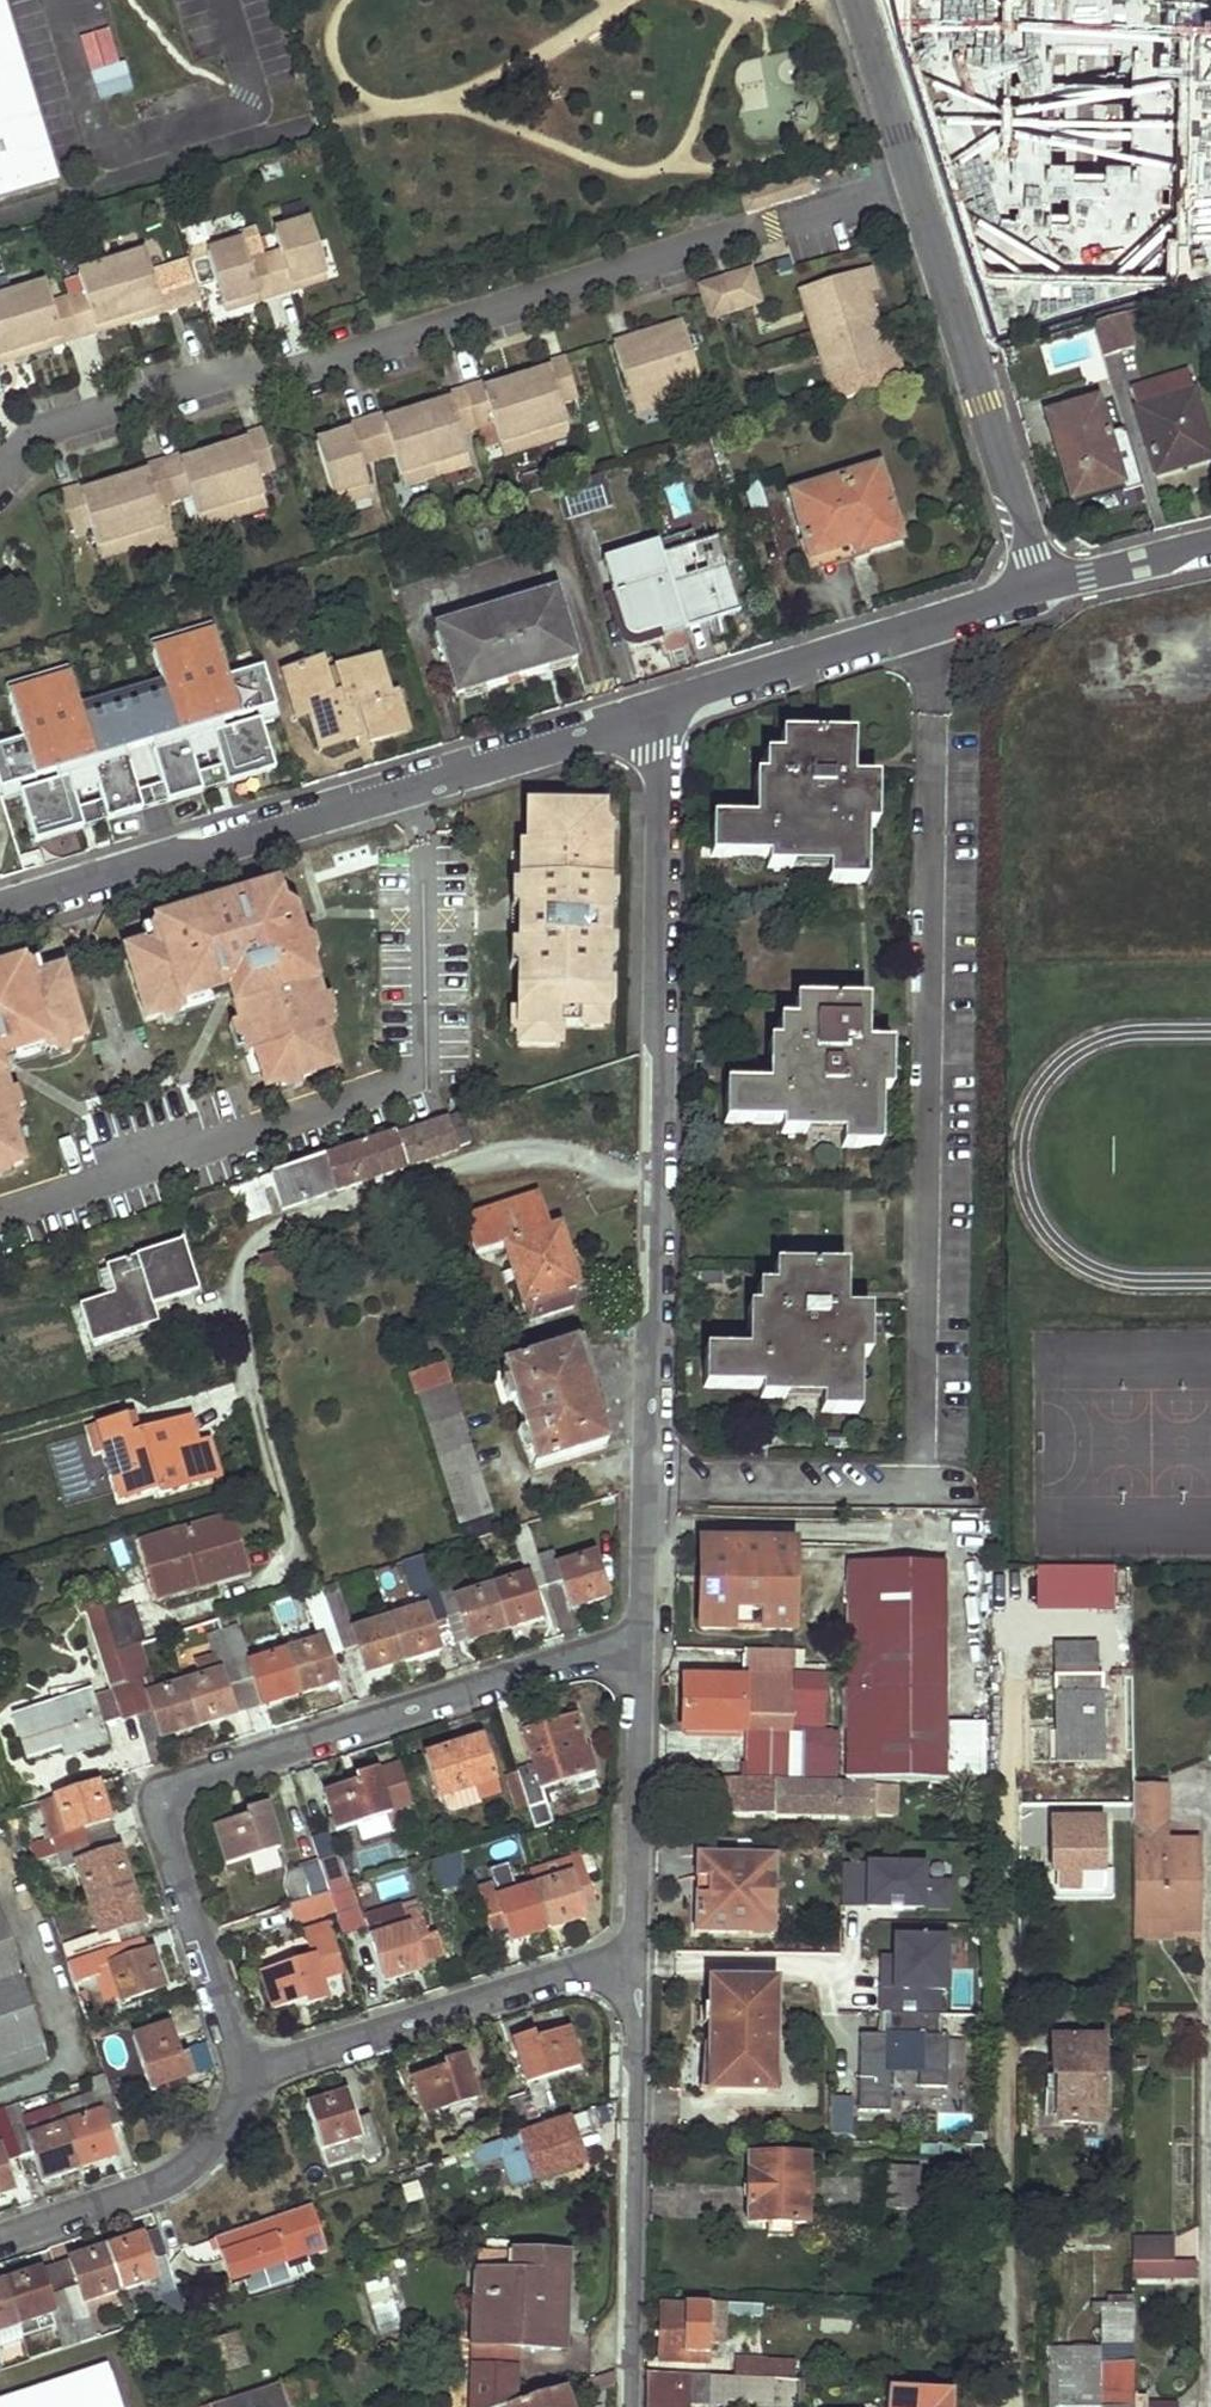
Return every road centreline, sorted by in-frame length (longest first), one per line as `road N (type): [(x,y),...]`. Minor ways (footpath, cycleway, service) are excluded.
road 1 (residential): [(653,712),(660,751),(660,1177),(641,1642)]
road 2 (residential): [(641,1642),(609,1642),(201,1776),(171,1798),(166,1827),(250,2074)]
road 3 (residential): [(0,913),(653,712)]
road 4 (residential): [(1042,587),(855,0)]
road 5 (residential): [(637,1962),(632,2406)]
road 6 (residential): [(653,712),(1042,587)]
road 7 (residential): [(250,2074),(577,1969),(637,1962)]
road 8 (residential): [(641,1642),(637,1962)]
road 9 (residential): [(0,2242),(150,2191),(218,2137),(250,2074)]
road 10 (residential): [(1042,587),(1210,549)]

